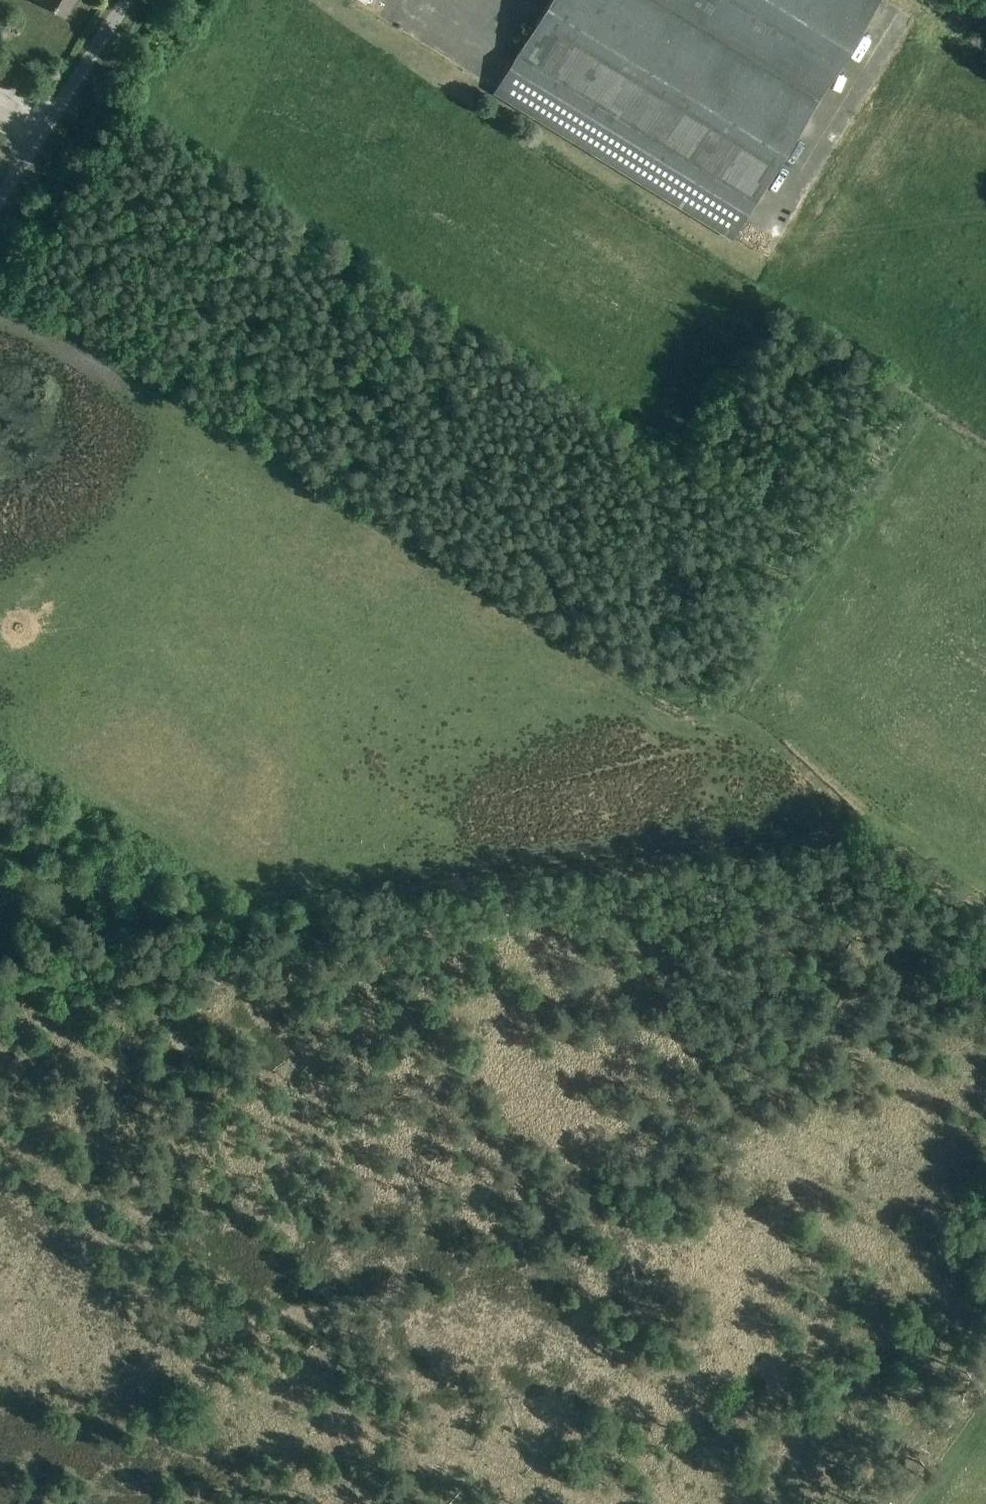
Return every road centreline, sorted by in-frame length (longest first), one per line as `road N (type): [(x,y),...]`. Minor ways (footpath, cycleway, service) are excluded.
road 1 (unclassified): [(0,196),(125,0)]
road 2 (track): [(136,404),(0,319)]

